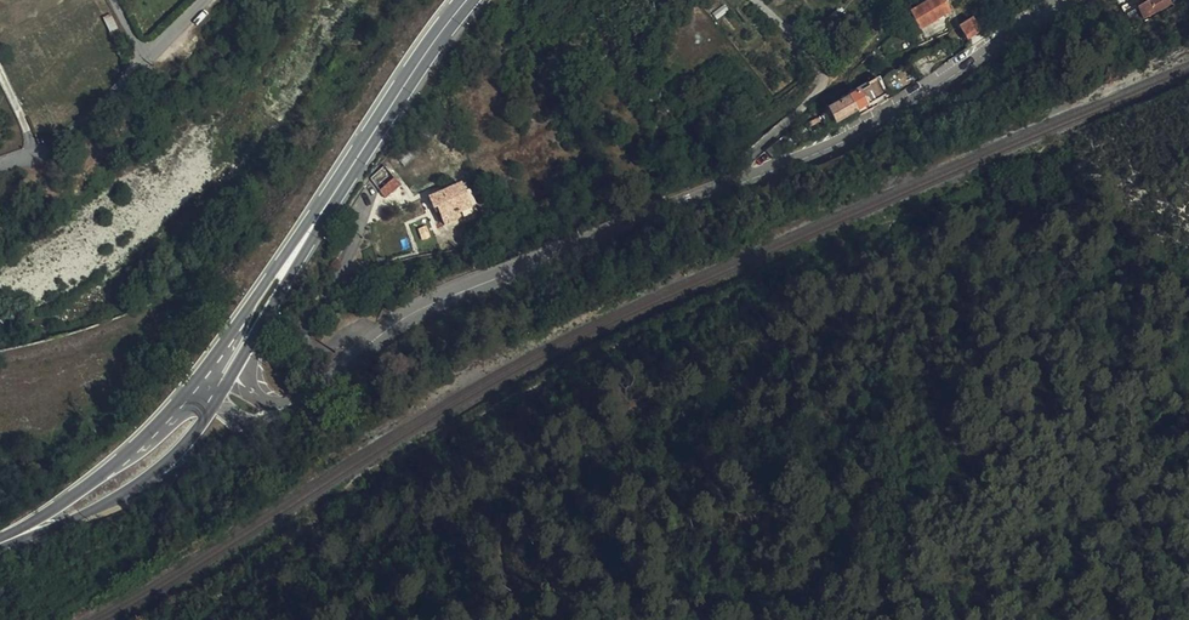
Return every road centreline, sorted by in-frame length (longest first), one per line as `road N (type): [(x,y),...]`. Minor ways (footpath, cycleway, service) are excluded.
road 1 (unclassified): [(293,409),(410,315),(824,149),(1066,0)]
road 2 (residential): [(204,0),(86,121),(49,147),(0,166)]
road 3 (tertiary): [(20,535),(43,532),(138,483),(217,404)]
road 4 (tertiary): [(338,189),(469,0)]
road 5 (tertiary): [(192,389),(128,457),(20,535)]
road 6 (tertiary): [(338,189),(209,364)]
road 7 (tertiary): [(233,377),(338,189)]

